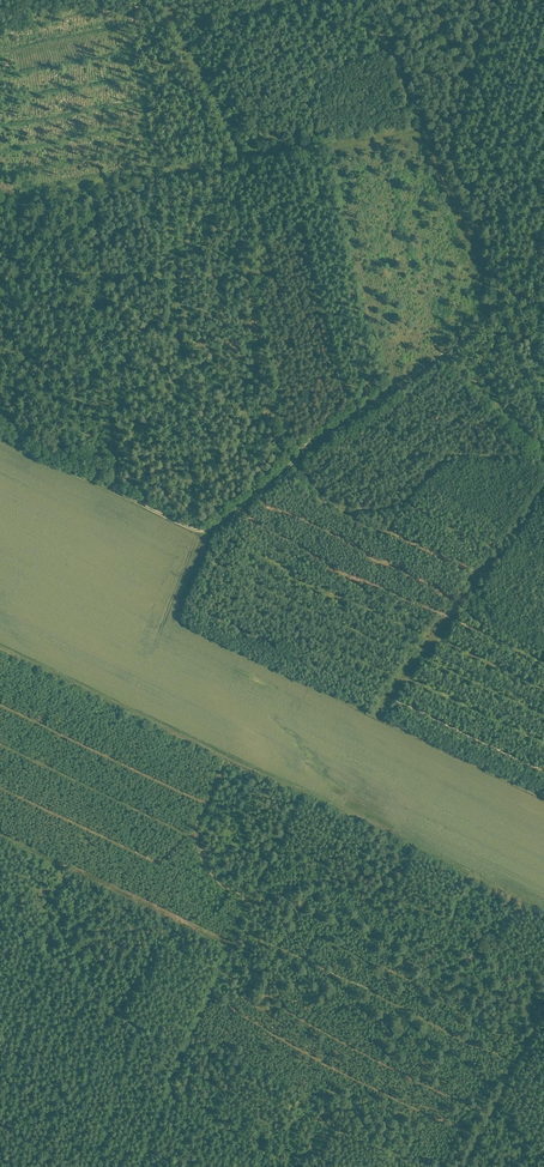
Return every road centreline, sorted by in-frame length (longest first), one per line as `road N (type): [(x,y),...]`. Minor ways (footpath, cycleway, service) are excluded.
road 1 (track): [(0,651),(543,912)]
road 2 (track): [(0,436),(210,527),(499,308)]
road 3 (track): [(295,792),(139,1166)]
road 4 (track): [(462,1166),(543,1007)]
road 5 (track): [(499,308),(543,423)]

